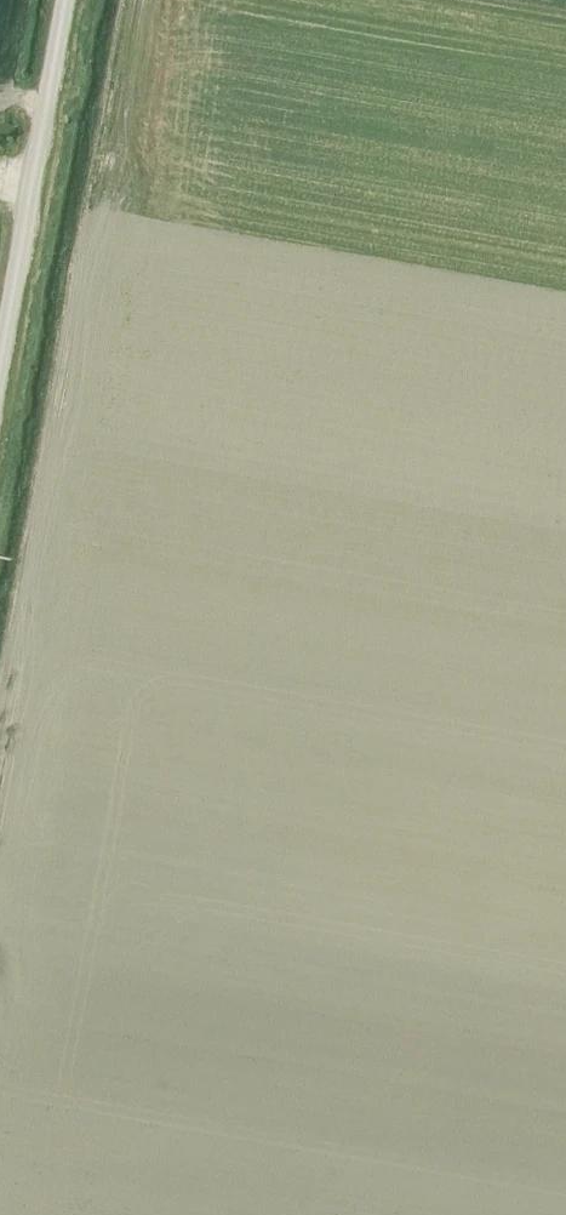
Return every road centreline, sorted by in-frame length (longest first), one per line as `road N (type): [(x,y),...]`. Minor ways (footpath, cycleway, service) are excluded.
road 1 (unclassified): [(0,371),(65,0)]

